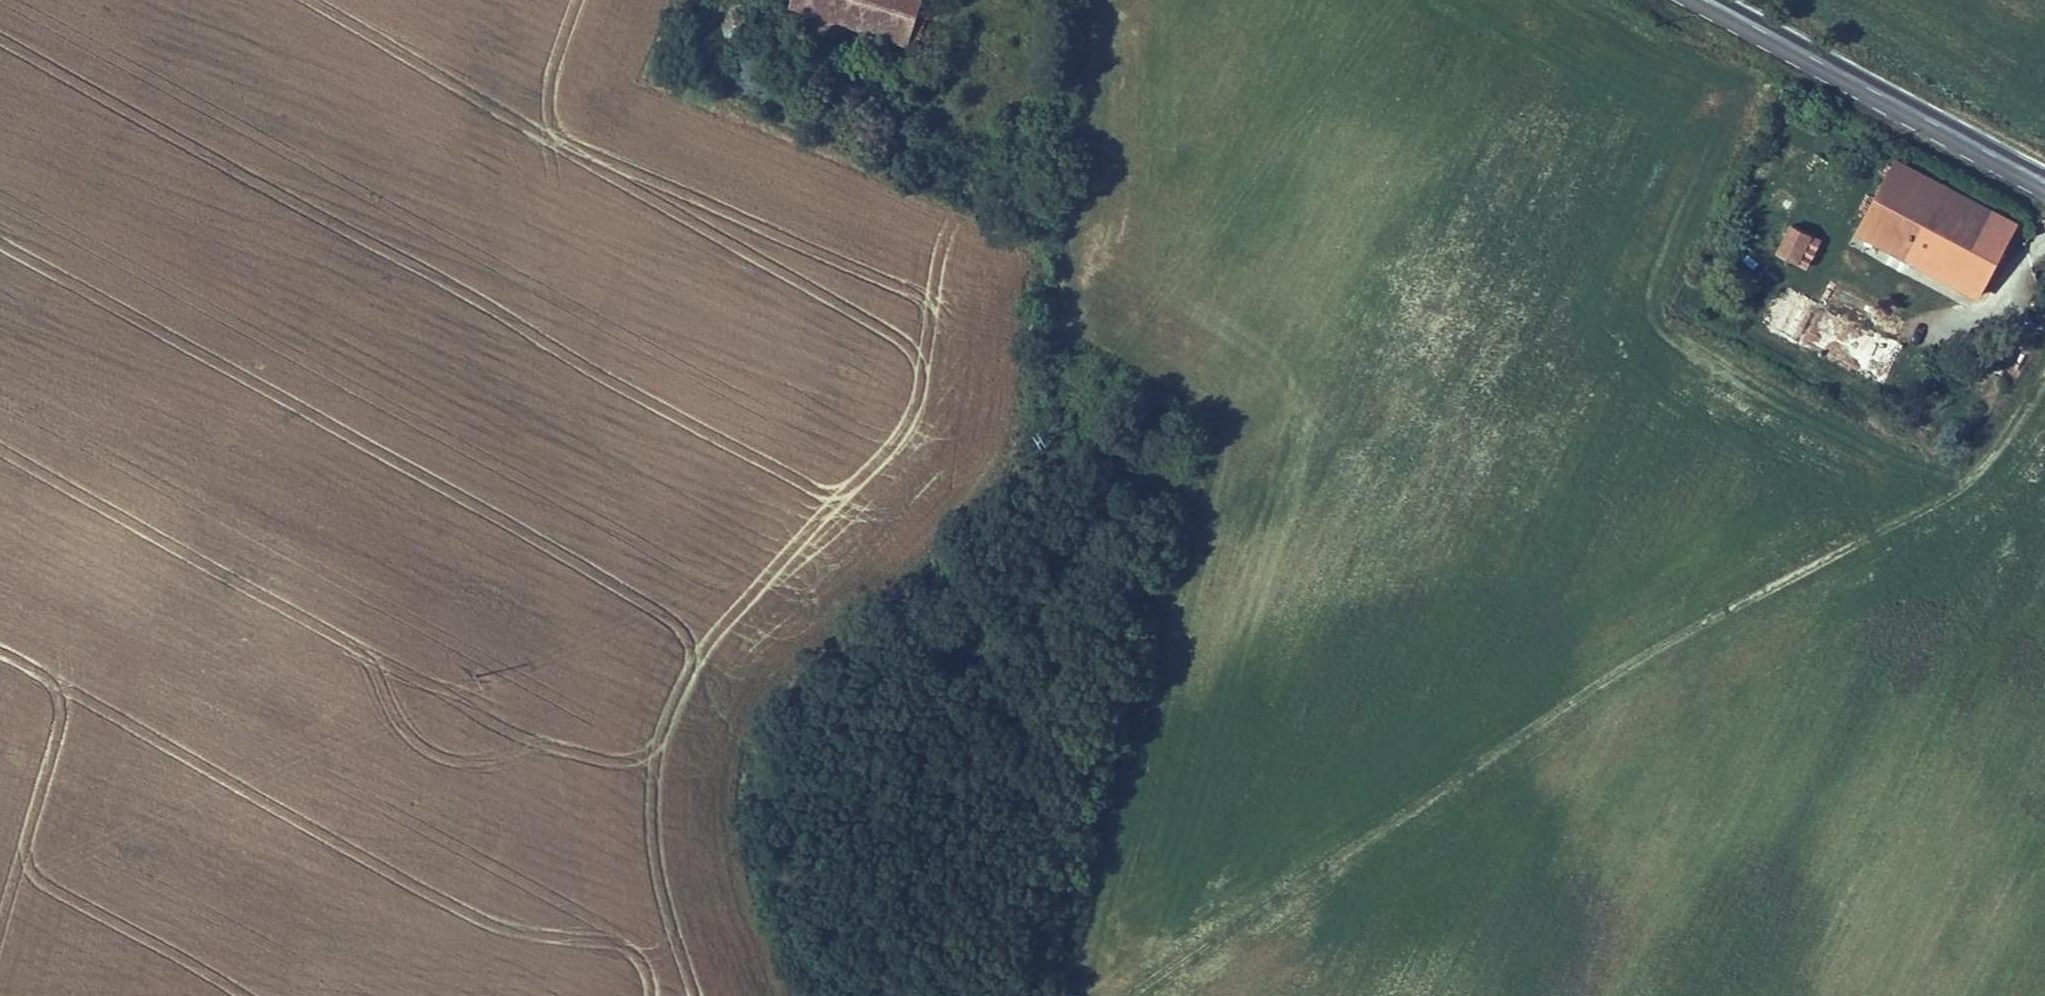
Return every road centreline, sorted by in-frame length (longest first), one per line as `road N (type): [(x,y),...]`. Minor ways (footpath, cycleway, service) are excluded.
road 1 (primary): [(1698,0),(2044,187)]

